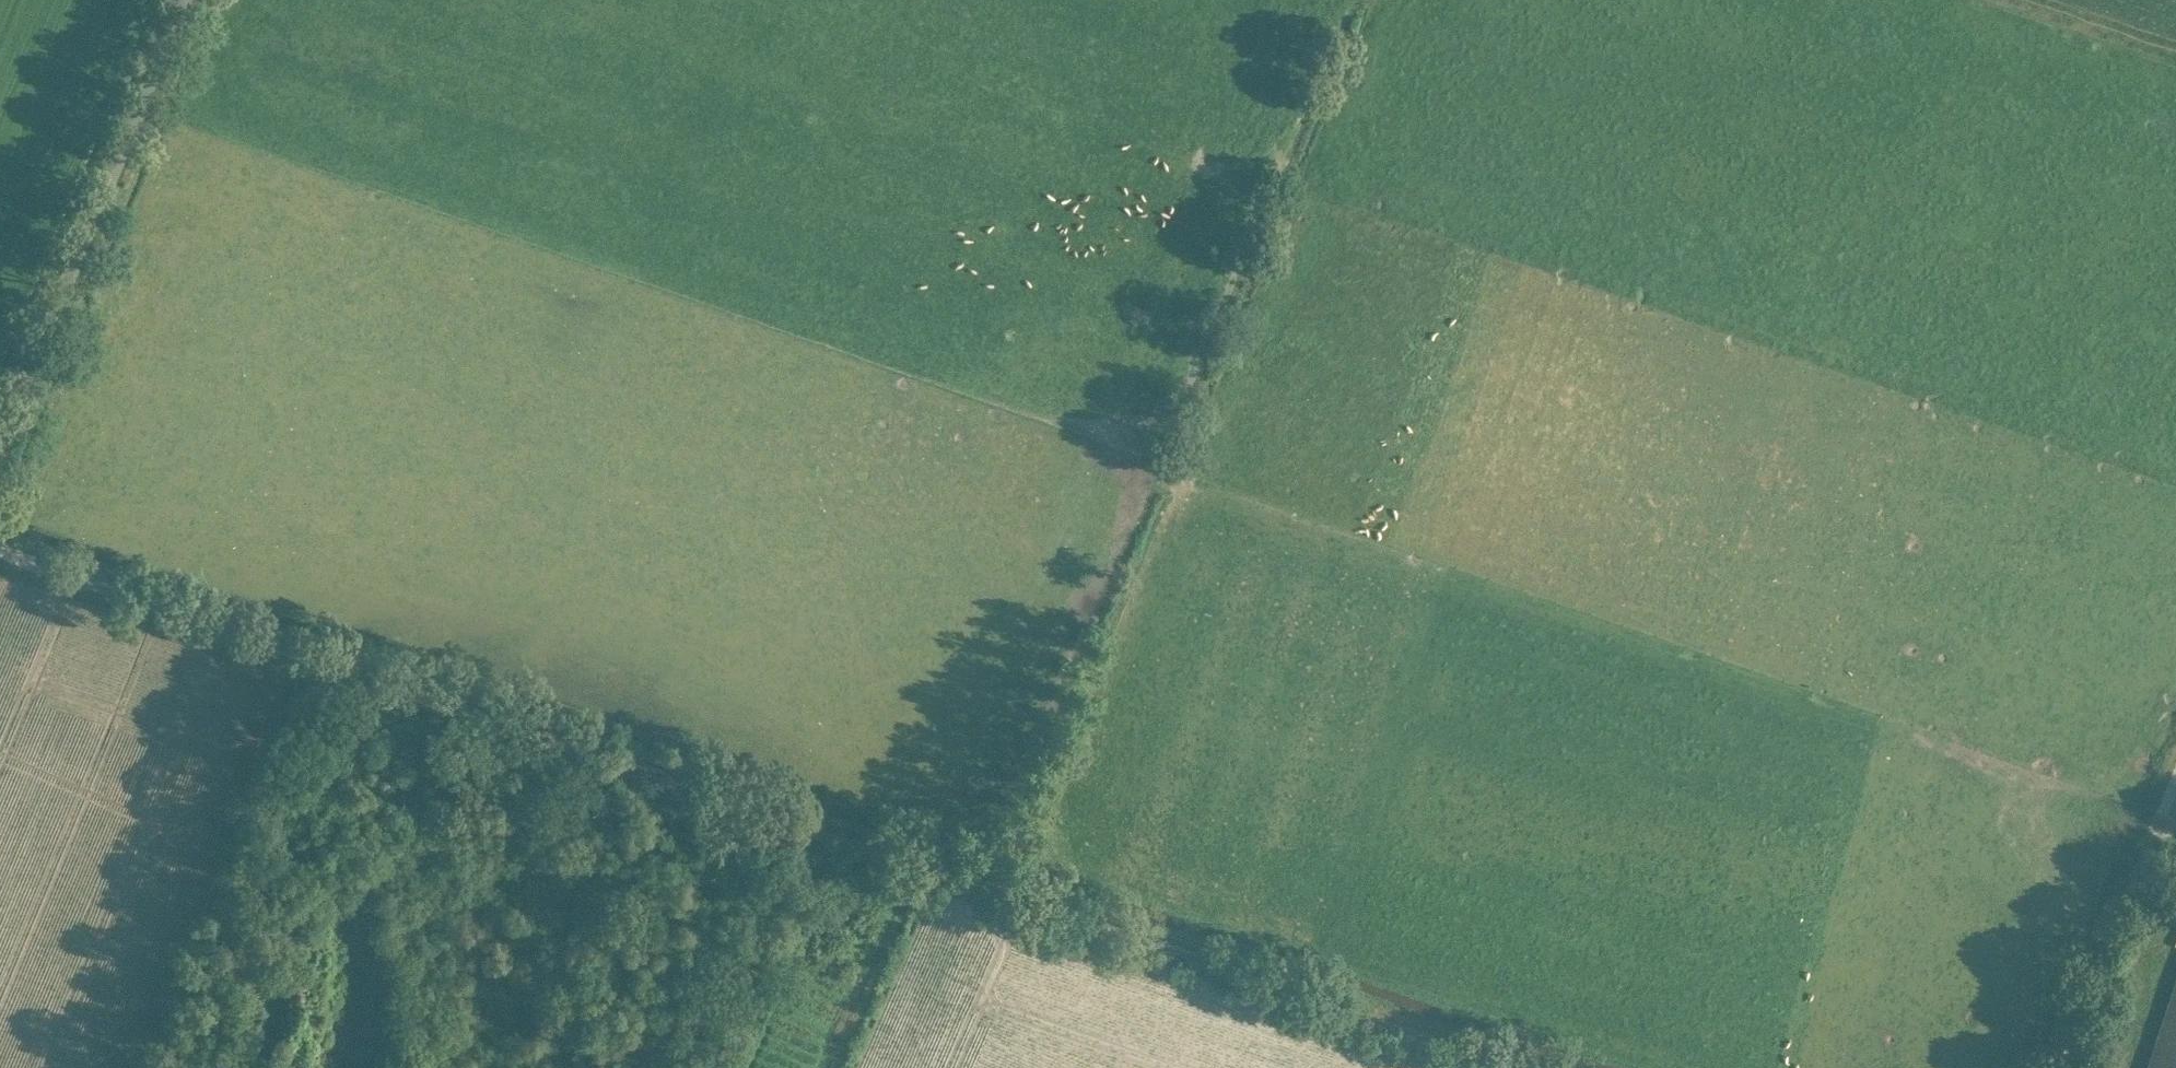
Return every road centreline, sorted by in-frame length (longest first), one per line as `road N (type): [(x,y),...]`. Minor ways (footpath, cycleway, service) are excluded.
road 1 (track): [(0,550),(1486,1067)]
road 2 (unclassified): [(0,442),(184,0)]

